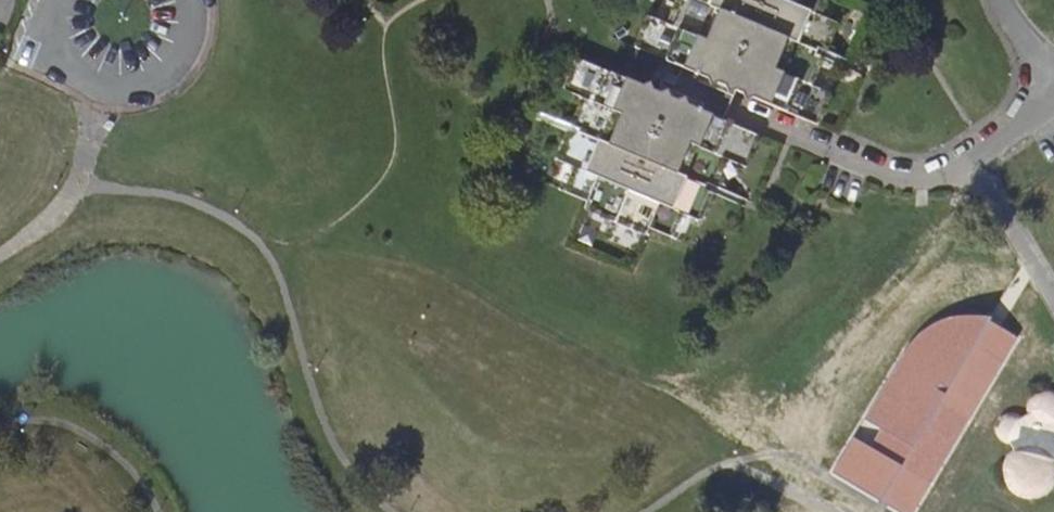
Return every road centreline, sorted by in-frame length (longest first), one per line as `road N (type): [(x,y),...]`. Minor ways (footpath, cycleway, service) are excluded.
road 1 (residential): [(772,130),(879,175),(926,181),(952,175),(1053,96)]
road 2 (residential): [(53,0),(54,41),(65,62),(106,87),(130,88),(173,65),(186,44),(188,0)]

